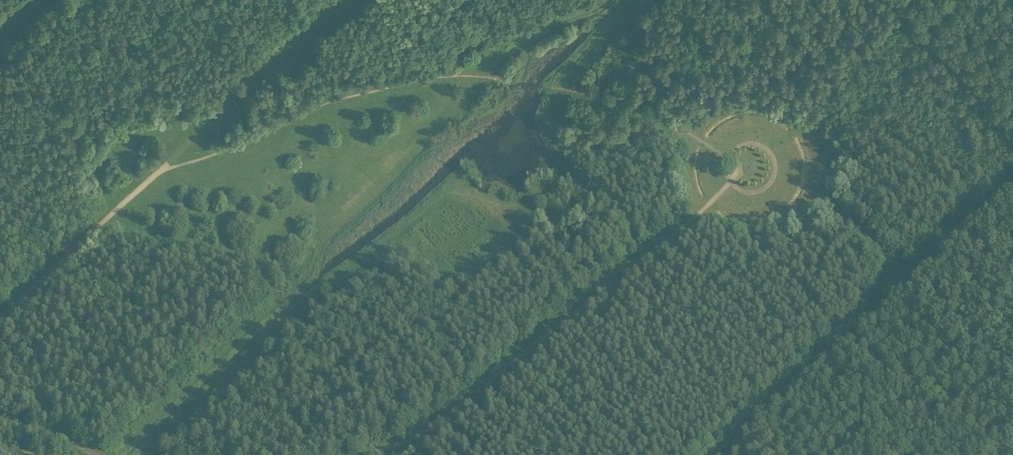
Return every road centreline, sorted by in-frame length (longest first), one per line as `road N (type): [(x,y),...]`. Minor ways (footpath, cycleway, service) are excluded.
road 1 (track): [(136,454),(317,289),(446,194),(519,205),(564,179),(548,104),(632,0)]
road 2 (track): [(158,171),(343,0)]
road 3 (track): [(158,171),(0,319)]

